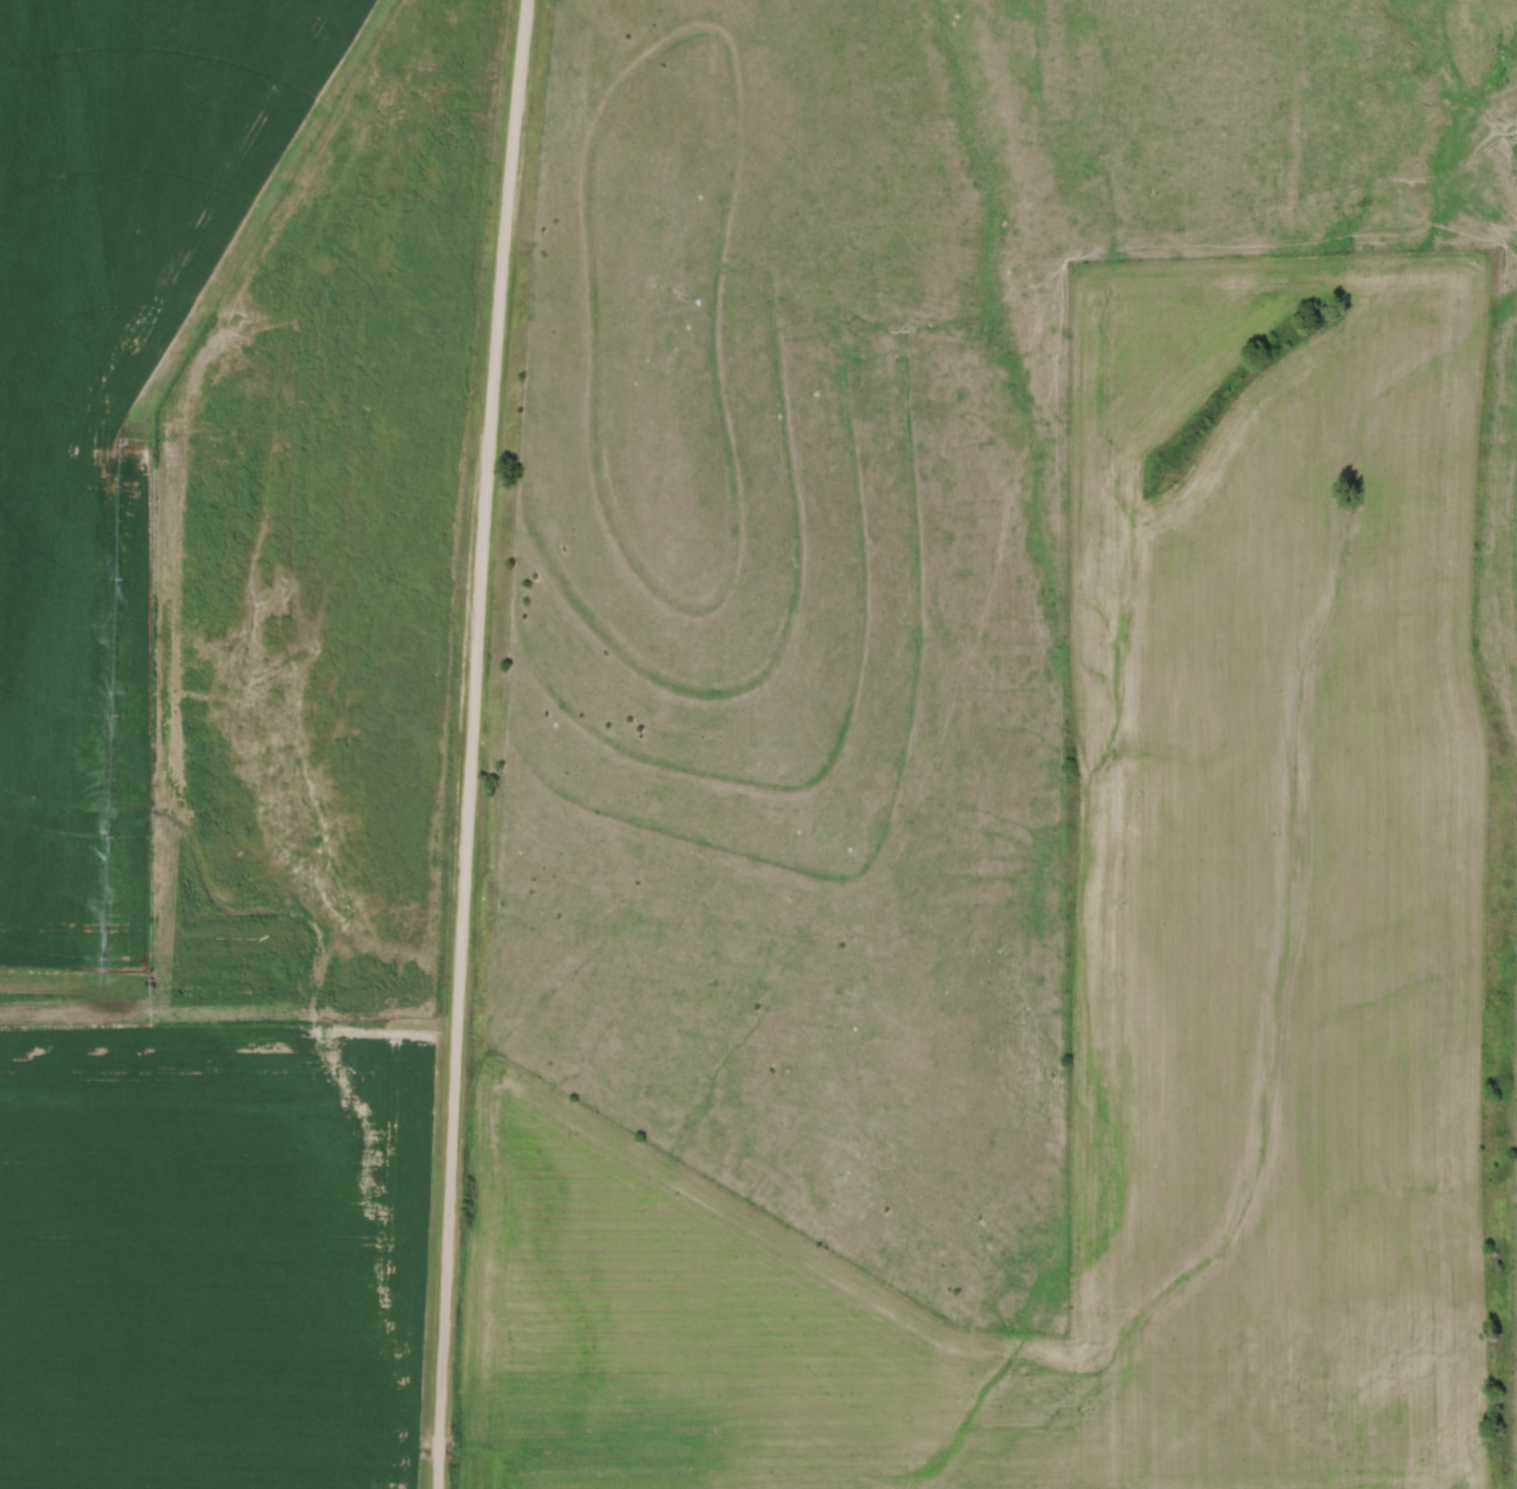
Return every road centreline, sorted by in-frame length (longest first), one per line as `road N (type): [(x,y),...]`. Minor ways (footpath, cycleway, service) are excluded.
road 1 (residential): [(439,1488),(483,518),(532,0)]

